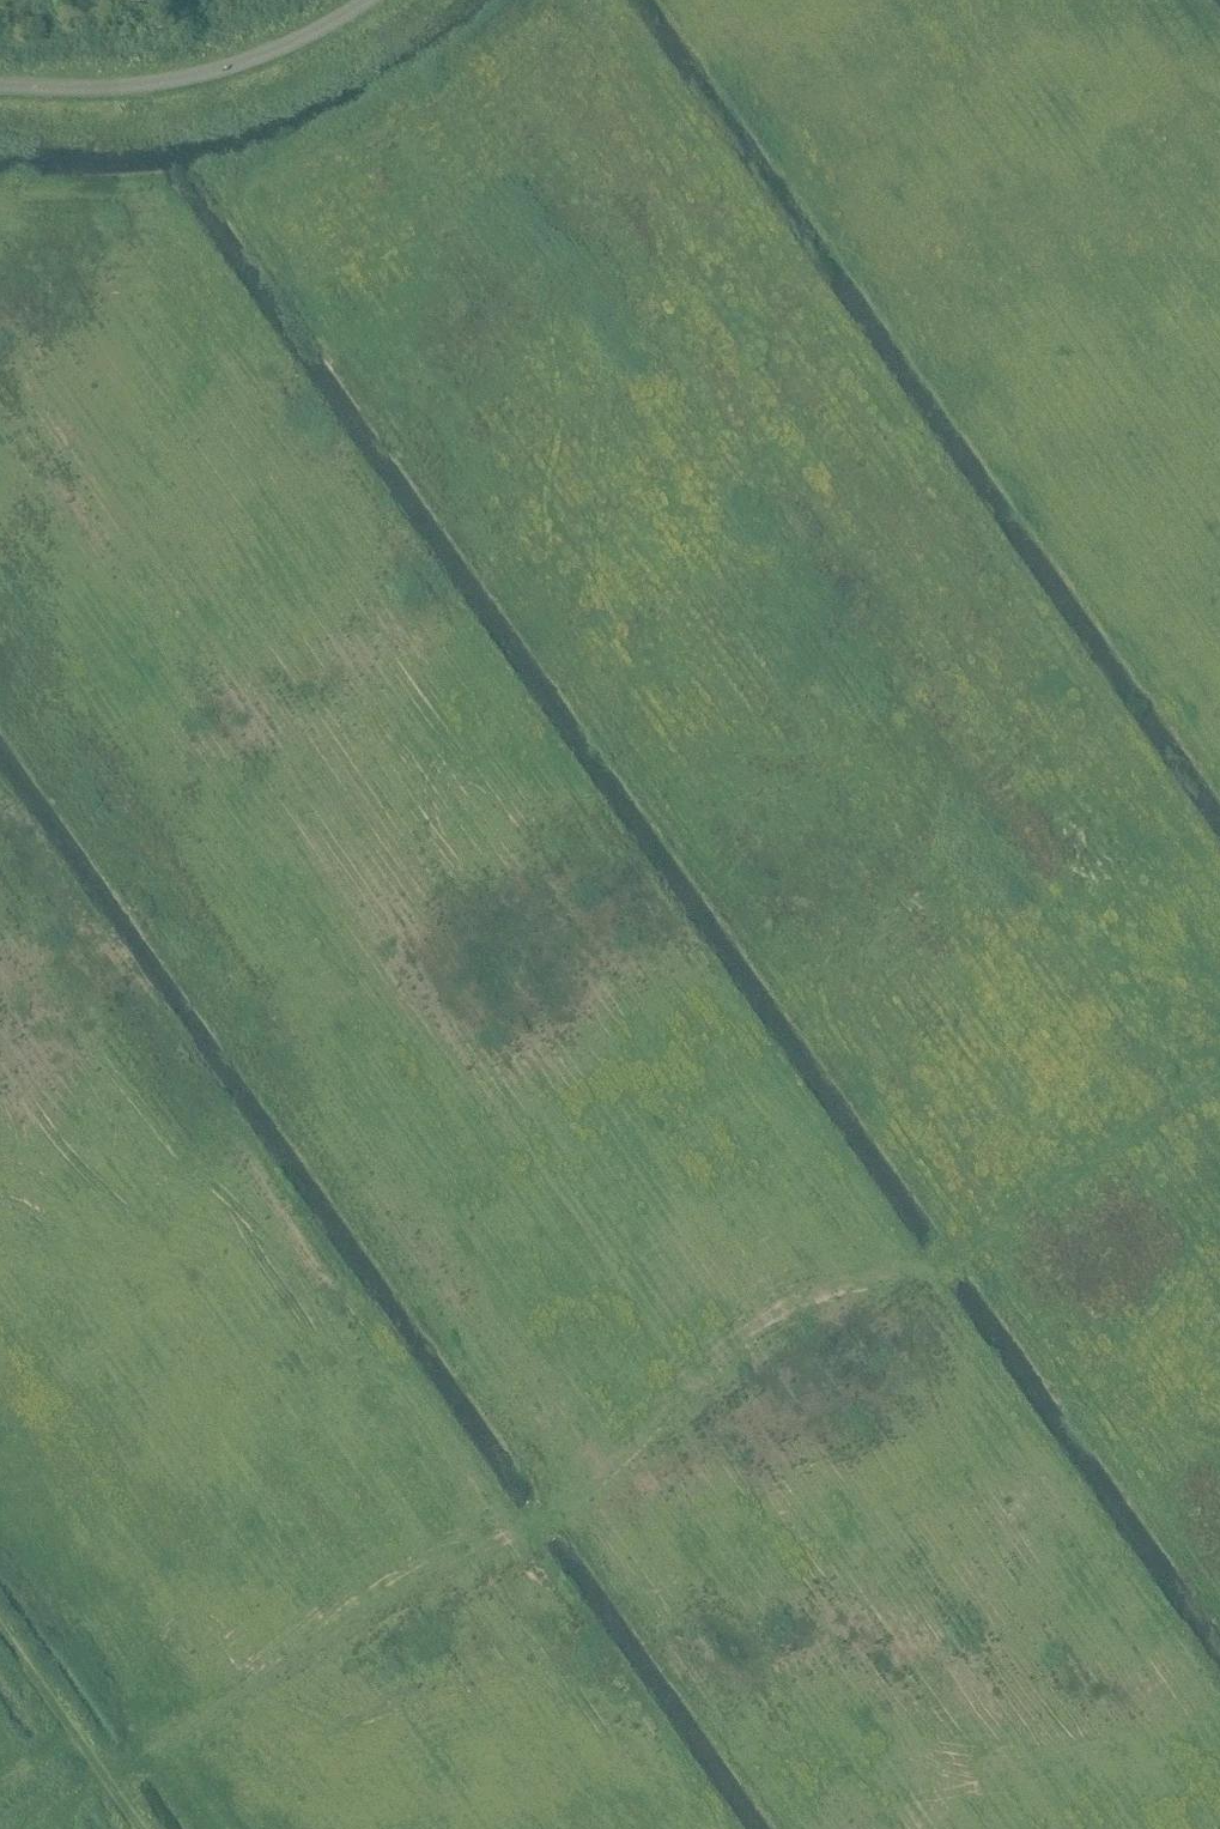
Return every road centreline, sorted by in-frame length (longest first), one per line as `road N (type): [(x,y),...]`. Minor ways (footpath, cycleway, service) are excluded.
road 1 (unclassified): [(0,85),(158,83),(280,47),(363,0)]
road 2 (track): [(135,1828),(0,1636)]

